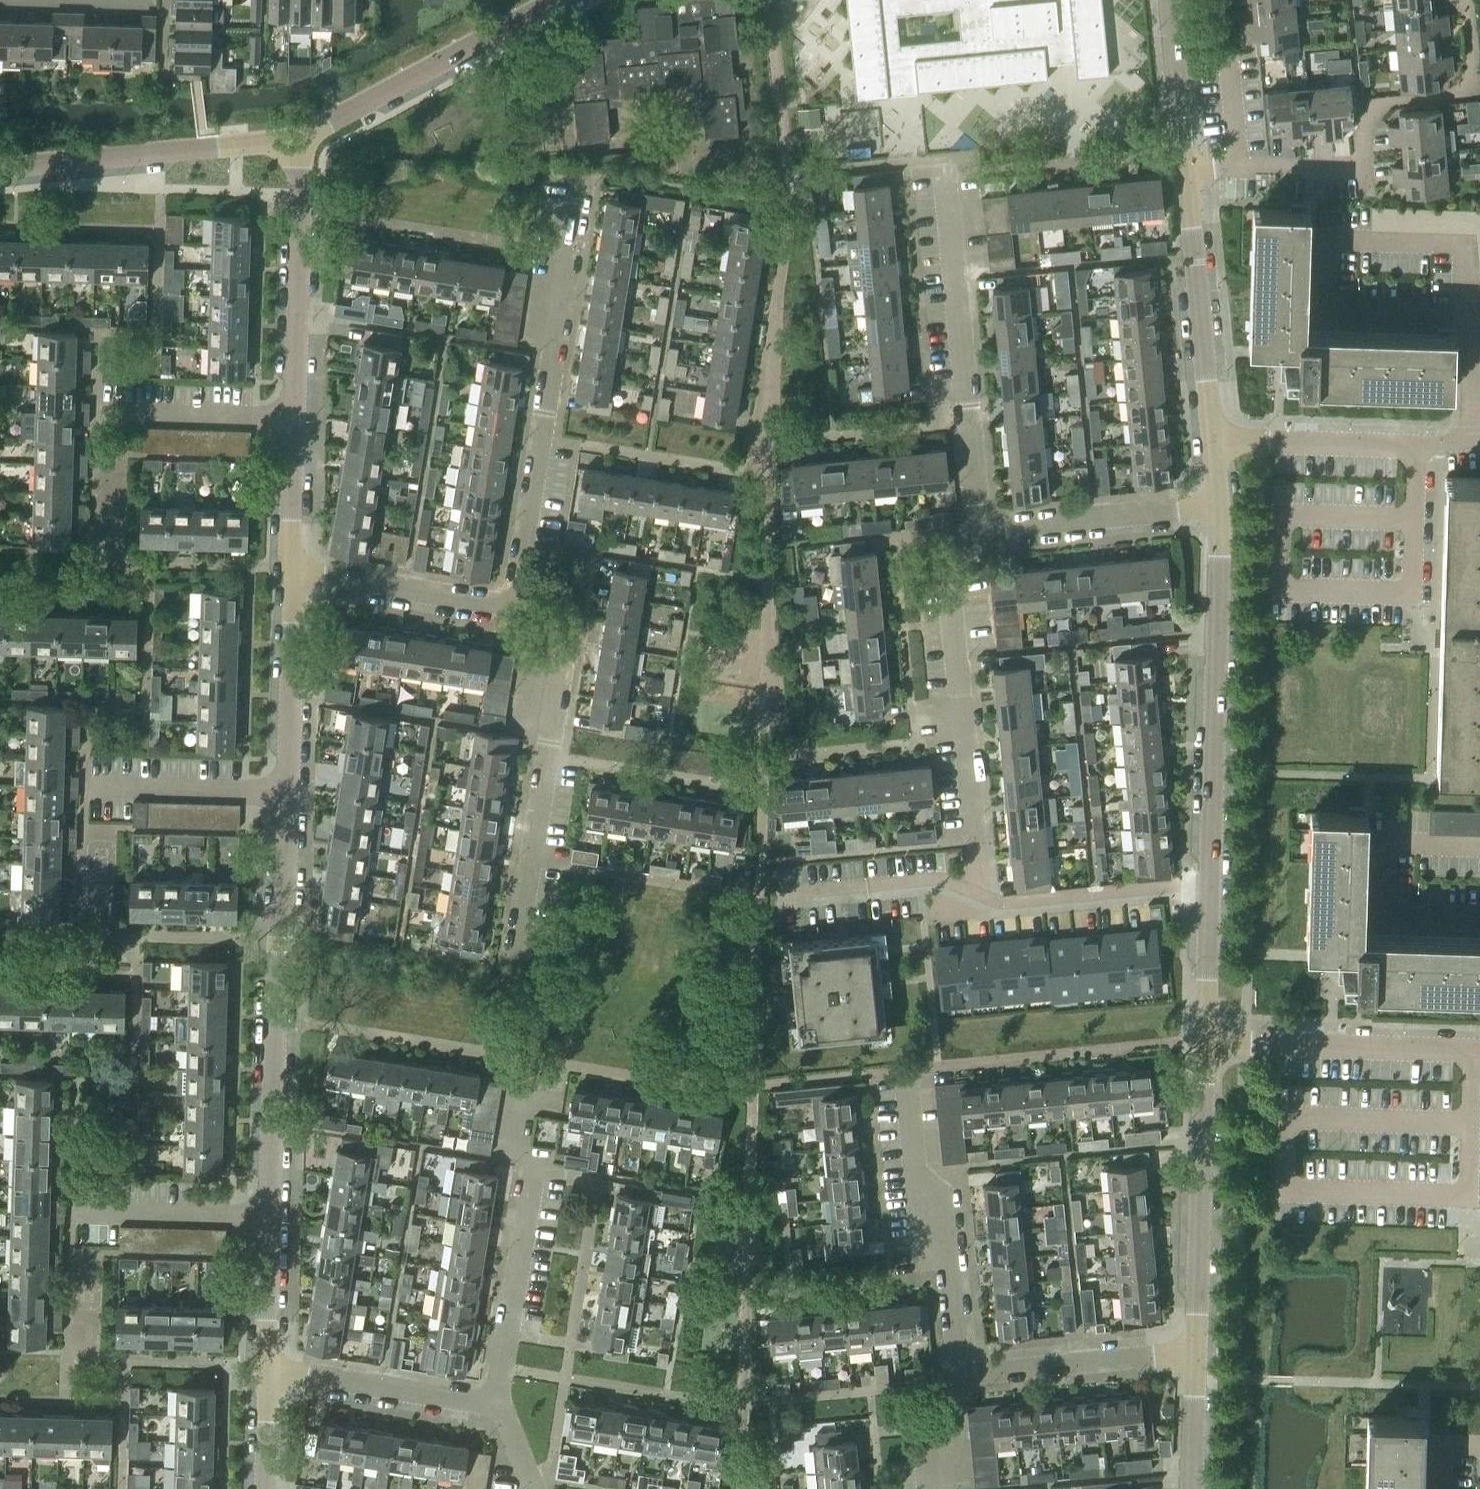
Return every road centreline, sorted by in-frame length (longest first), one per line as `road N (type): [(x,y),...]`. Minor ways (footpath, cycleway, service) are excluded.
road 1 (residential): [(267,1218),(287,792)]
road 2 (residential): [(511,606),(580,186)]
road 3 (residential): [(1210,882),(1219,505)]
road 4 (residential): [(982,533),(942,159)]
road 5 (residential): [(513,960),(558,680),(555,659),(511,606)]
road 6 (residential): [(974,892),(947,586),(982,533)]
road 7 (residential): [(1240,165),(1363,165),(1361,136),(1387,102),(1470,87),(1467,0)]
road 8 (residential): [(496,1401),(534,1171),(511,1137),(517,1097)]
road 9 (residential): [(957,1375),(947,1265),(914,1171),(905,1071)]
road 10 (residential): [(1196,1351),(1204,1041)]
road 11 (tertiary): [(294,144),(554,0)]
road 12 (tertiary): [(0,168),(294,144)]
road 13 (residential): [(294,419),(300,193),(294,144)]
road 14 (residential): [(1213,440),(1186,171)]
road 15 (residential): [(1204,1041),(1472,1051)]
road 16 (residential): [(1479,917),(1383,915),(1385,843),(1479,845)]
road 17 (residential): [(957,1375),(1196,1351)]
road 18 (residential): [(1210,882),(1000,904),(974,892)]
road 19 (residential): [(982,533),(1219,505)]
road 20 (residential): [(496,1401),(267,1372)]
road 21 (residential): [(511,606),(292,577)]
road 22 (residential): [(287,792),(292,577)]
road 23 (residential): [(1213,440),(1417,446)]
road 24 (residential): [(287,792),(84,786)]
road 25 (residential): [(294,419),(95,412)]
road 26 (residential): [(267,1218),(70,1212)]
road 27 (residential): [(974,892),(944,879),(783,895)]
road 28 (residential): [(1186,171),(1171,0)]
road 29 (residential): [(1204,1041),(1210,882)]
road 30 (residential): [(292,577),(294,419)]
road 31 (residential): [(267,1372),(267,1218)]
road 32 (residential): [(1468,1196),(1472,1051)]
road 33 (residential): [(1191,1488),(1196,1351)]
road 34 (residential): [(154,4),(23,0)]
road 35 (residential): [(928,1488),(925,1457),(957,1375)]

